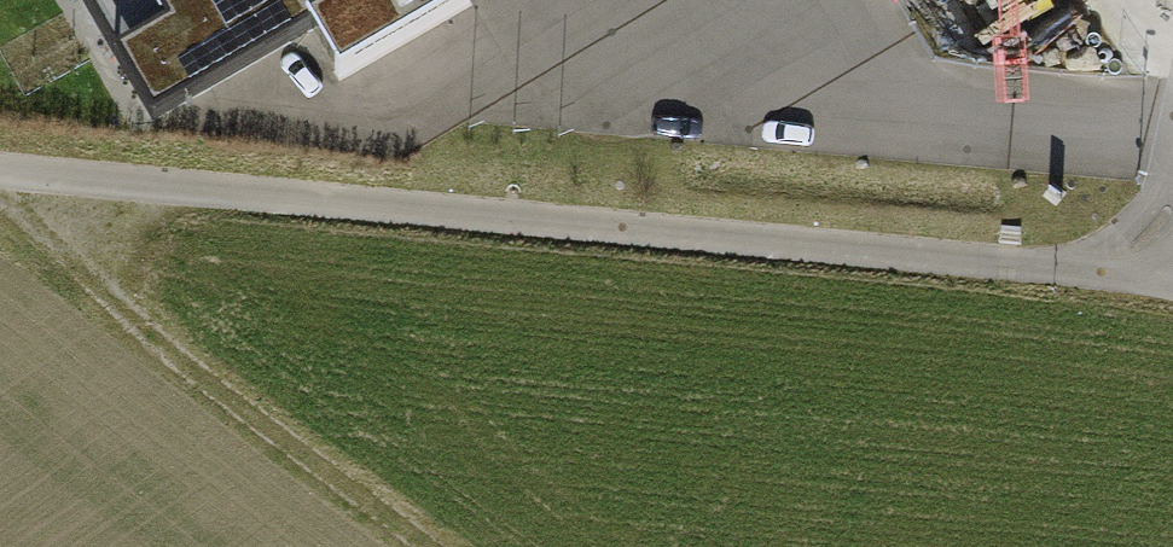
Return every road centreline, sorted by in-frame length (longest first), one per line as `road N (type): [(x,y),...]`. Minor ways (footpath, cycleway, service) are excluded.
road 1 (track): [(0,166),(1172,271)]
road 2 (track): [(0,179),(193,350)]

